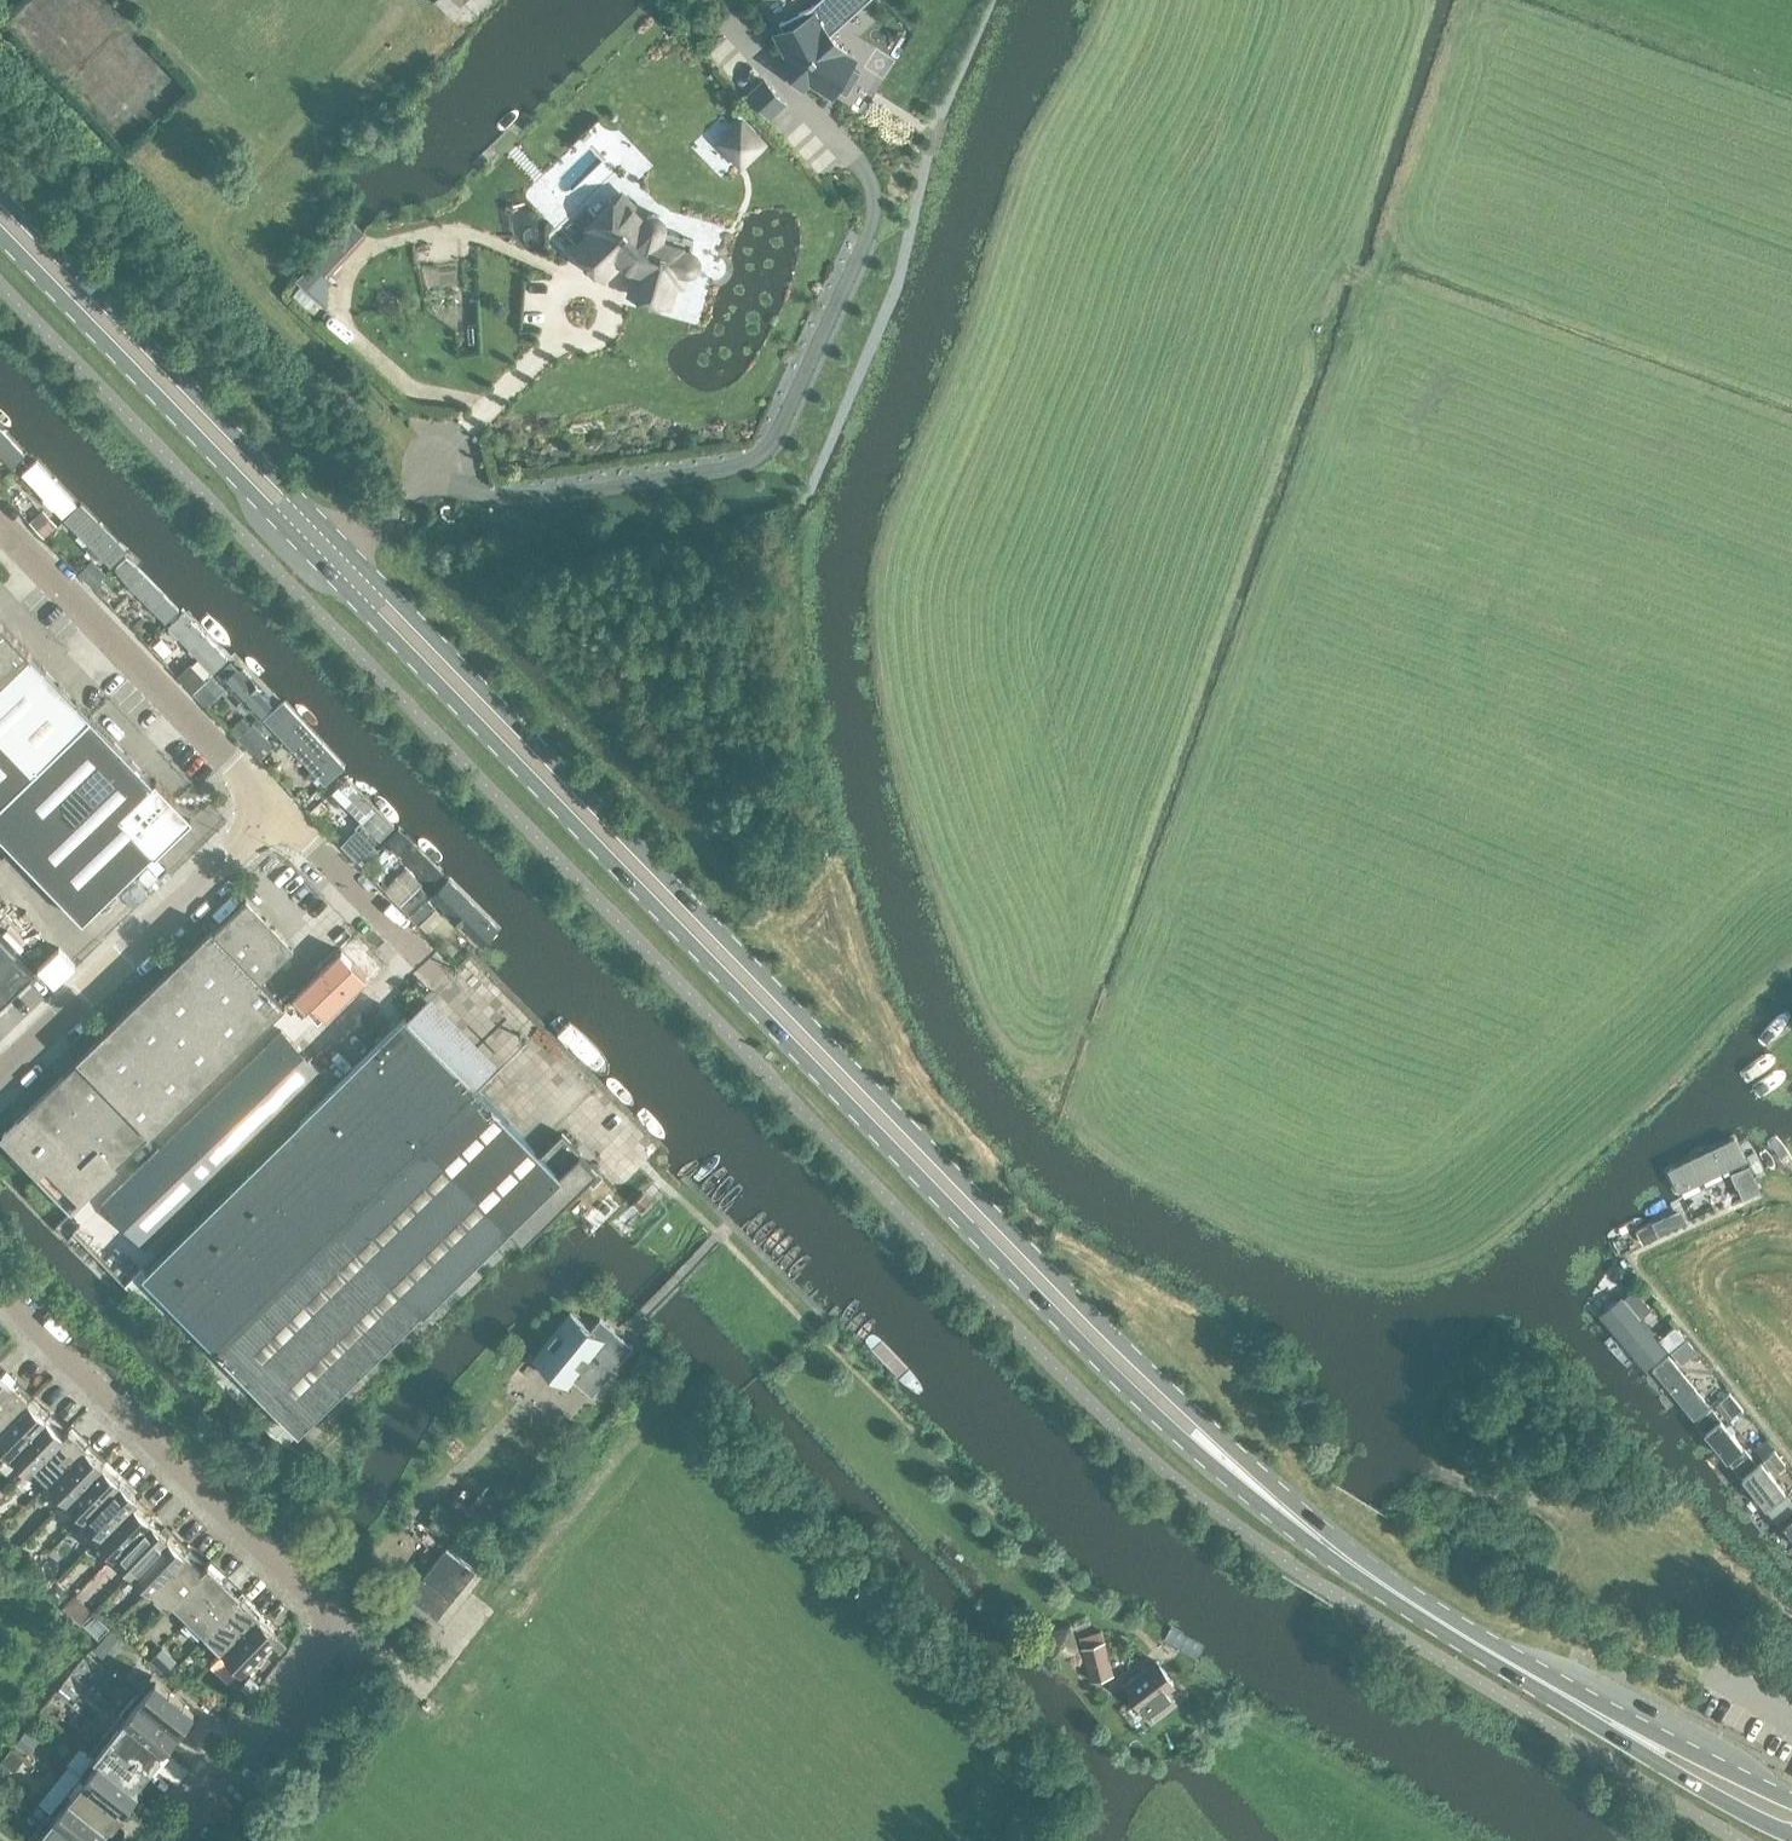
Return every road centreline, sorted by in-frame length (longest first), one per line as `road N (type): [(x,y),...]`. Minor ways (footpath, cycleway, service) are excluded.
road 1 (primary): [(1791,1803),(1604,1710),(1364,1558),(1175,1394),(1067,1295),(0,195)]
road 2 (primary): [(0,235),(1243,1494),(1524,1685),(1697,1790),(1791,1834)]
road 3 (residential): [(162,1840),(344,1621),(0,1294)]
road 4 (residential): [(285,813),(0,519)]
road 5 (residential): [(0,1079),(285,813)]
road 6 (track): [(1383,272),(1476,0)]
road 7 (residential): [(447,975),(285,813)]

